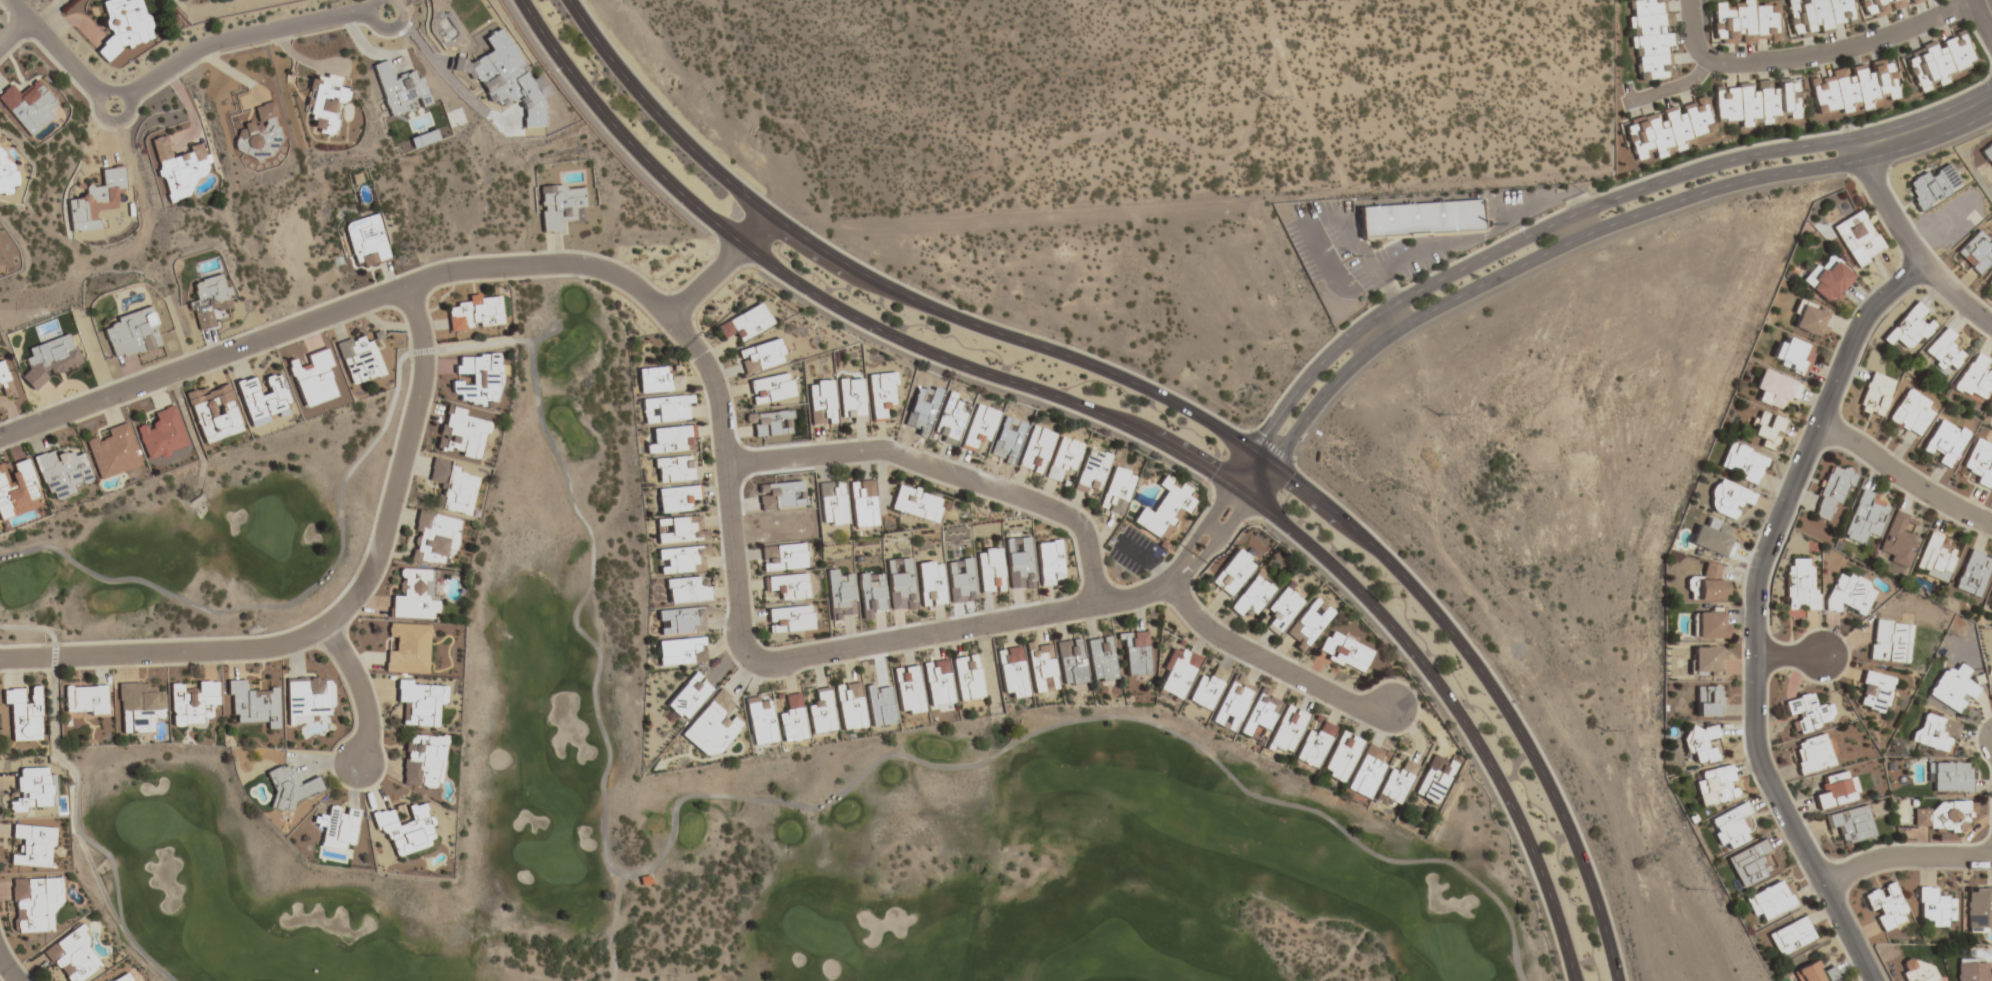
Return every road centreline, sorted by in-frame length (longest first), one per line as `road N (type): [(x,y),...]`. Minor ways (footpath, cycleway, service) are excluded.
road 1 (residential): [(0,438),(456,270),(516,262),(610,272),(673,315),(707,367),(729,468),(740,638),(764,663),(1098,603),(1175,578)]
road 2 (secondary): [(521,0),(612,124),(765,262),(897,338),(1142,433),(1249,497)]
road 3 (secondary): [(1272,463),(1150,390),(906,296),(780,223),(669,127),(568,0)]
road 4 (residential): [(1925,262),(1873,305),(1855,333),(1755,588),(1761,766),(1873,980)]
road 5 (tertiary): [(1253,450),(1306,378),(1358,328),(1529,234),(1714,163),(1829,142),(1860,149)]
road 6 (residential): [(407,290),(426,347),(381,558),(327,627),(277,650),(0,659)]
road 7 (tertiary): [(1272,463),(1352,364),(1435,307),(1641,212),(1755,177),(1831,165),(1860,149)]
road 8 (secondary): [(1621,980),(1575,822),(1517,723),(1405,579),(1272,463)]
road 9 (secondary): [(1249,497),(1353,586),(1459,715),(1528,842),(1574,980)]
road 10 (residential): [(1098,603),(1085,528),(879,448),(729,468)]
road 11 (residential): [(11,0),(115,110),(227,41),(370,11),(389,14)]
road 12 (residential): [(1689,0),(1695,51),(1706,60),(1798,61),(1970,0)]
road 13 (residential): [(1392,707),(1350,703),(1233,644),(1175,578)]
road 14 (residential): [(1860,149),(1907,239),(1991,325)]
road 15 (residential): [(1991,525),(1817,424)]
road 16 (residential): [(1991,857),(1892,857),(1823,885)]
road 17 (residential): [(359,764),(371,724),(357,675),(327,627)]
road 18 (tertiary): [(1991,99),(1860,149)]
road 19 (residential): [(673,315),(770,215)]

